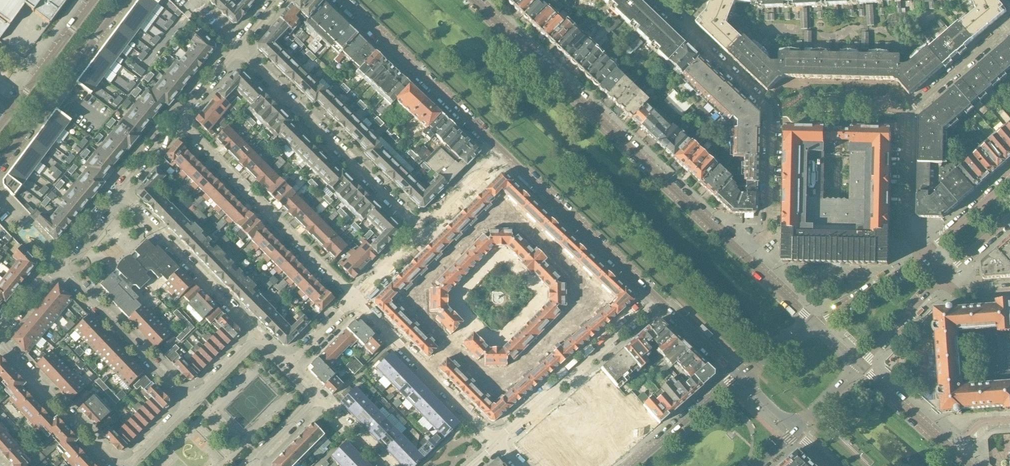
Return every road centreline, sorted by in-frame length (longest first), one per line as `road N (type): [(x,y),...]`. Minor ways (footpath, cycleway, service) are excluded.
road 1 (residential): [(743,257),(473,0)]
road 2 (residential): [(657,0),(768,109),(768,226),(743,257)]
road 3 (residential): [(923,256),(906,234),(908,114),(1009,24)]
road 4 (residential): [(237,49),(421,231)]
road 5 (residential): [(353,298),(178,123)]
road 6 (residential): [(344,0),(503,152)]
road 7 (residential): [(497,443),(658,299)]
road 8 (residential): [(503,152),(658,299)]
road 9 (residential): [(0,165),(125,0)]
road 10 (residential): [(257,335),(119,190)]
road 11 (residential): [(190,403),(57,265)]
road 12 (residential): [(0,342),(116,465)]
road 13 (residential): [(541,296),(497,258),(457,300),(474,323)]
road 14 (residential): [(738,376),(634,465)]
road 15 (residential): [(95,0),(13,108)]
road 16 (residential): [(923,256),(815,325)]
road 17 (residential): [(952,452),(858,367)]
road 18 (residential): [(858,367),(943,278)]

